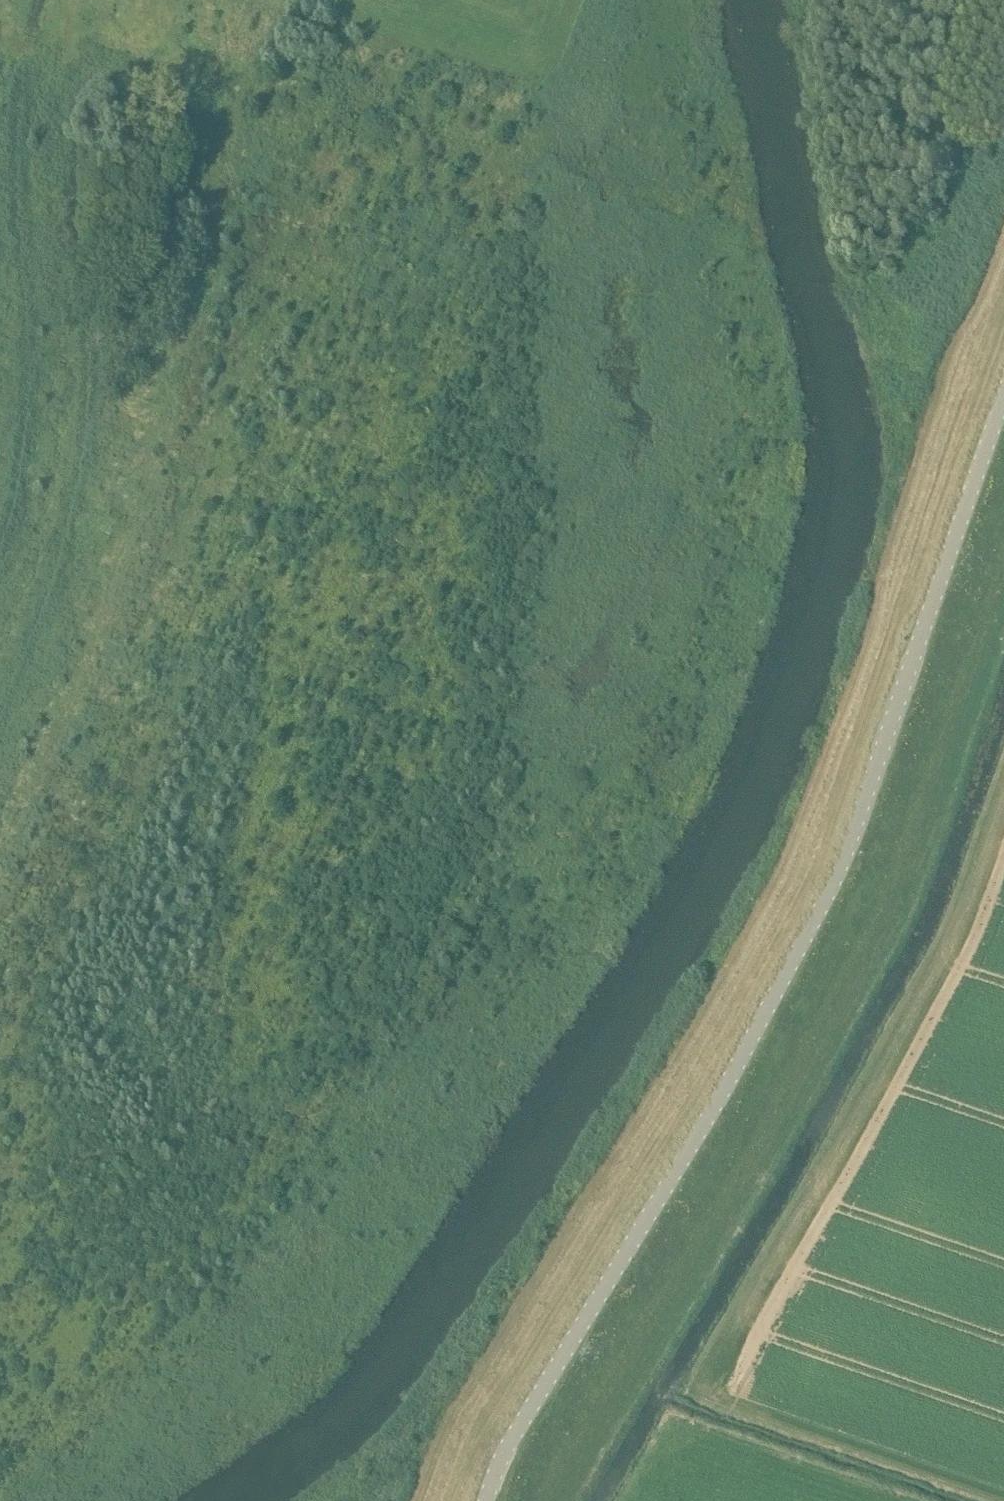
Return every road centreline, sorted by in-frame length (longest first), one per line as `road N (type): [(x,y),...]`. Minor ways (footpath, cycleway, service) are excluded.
road 1 (unclassified): [(488,1500),(565,1348),(774,992),(849,843),(1003,397)]

